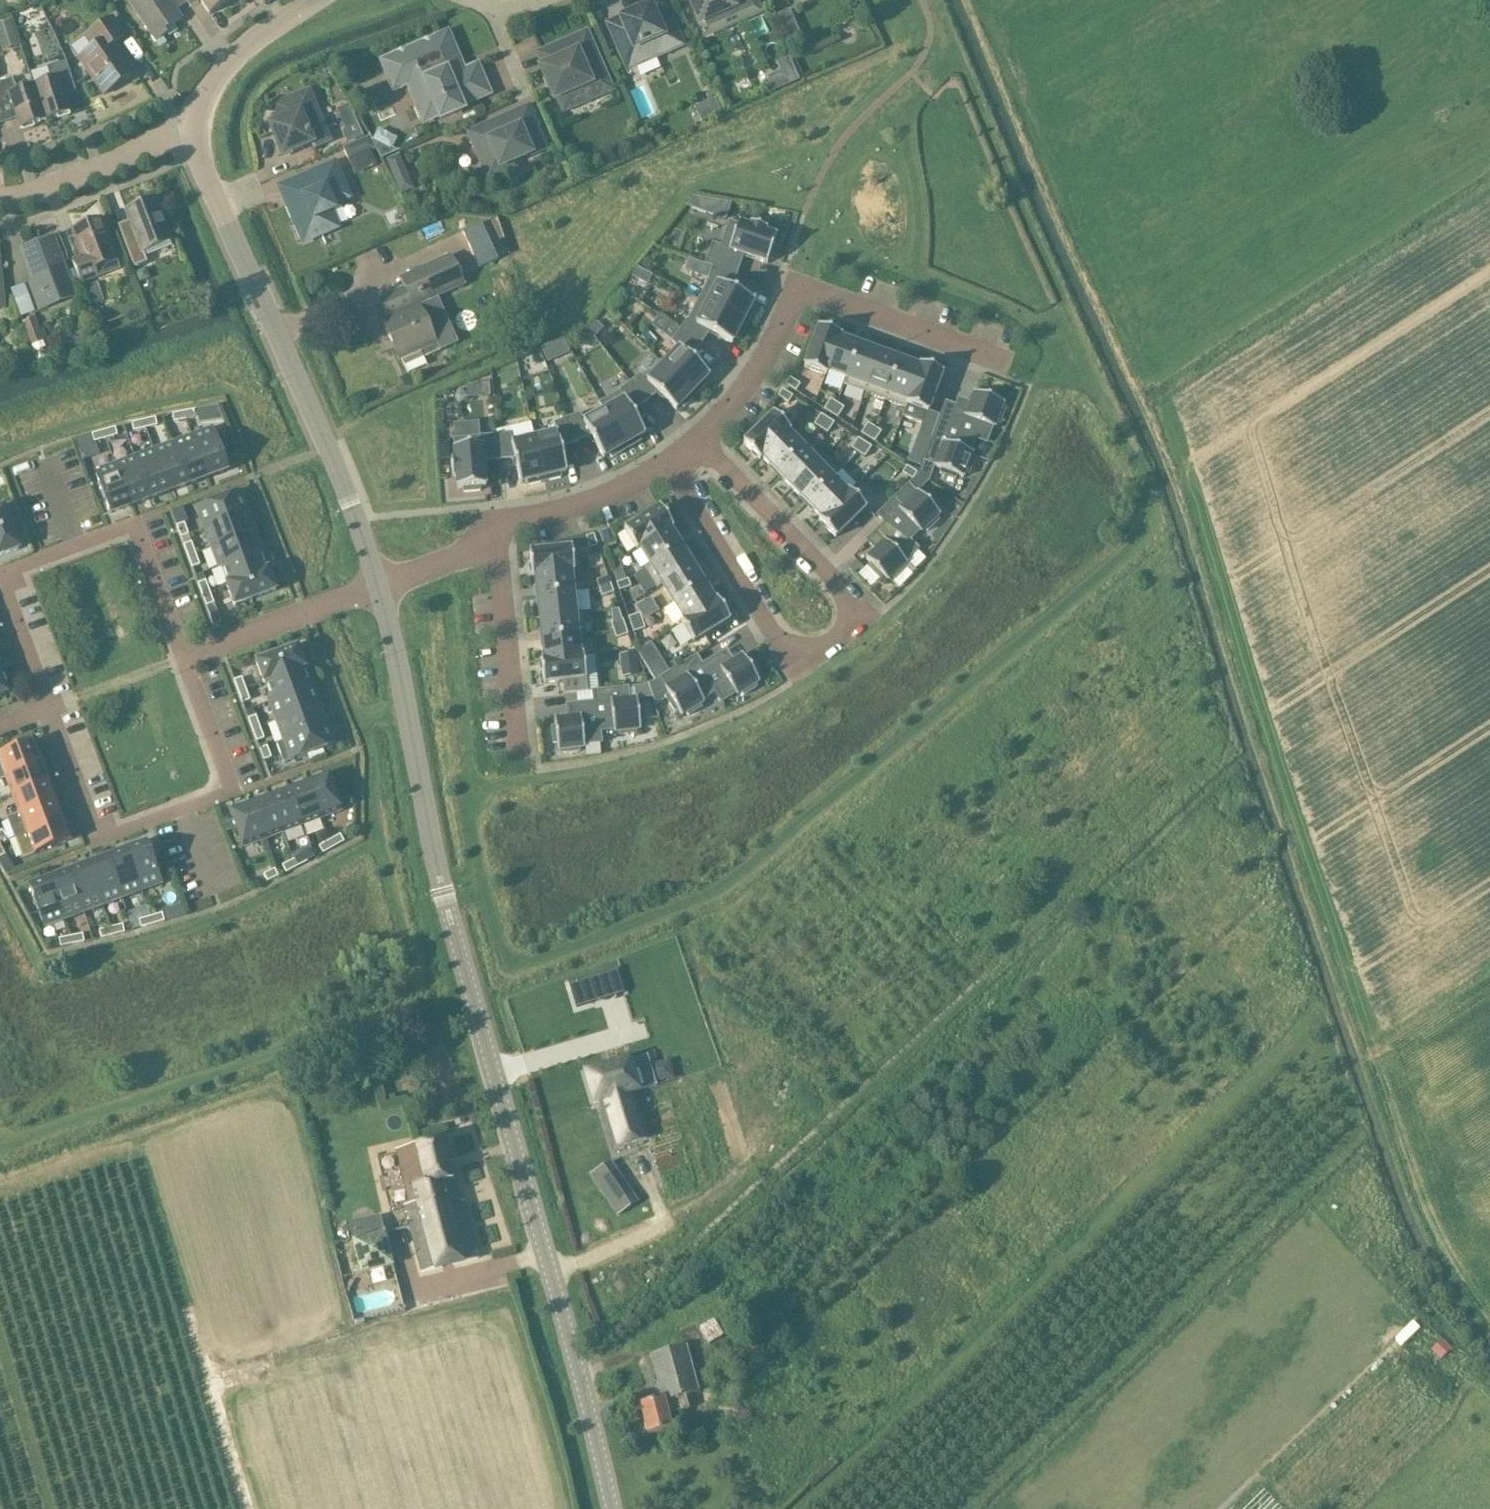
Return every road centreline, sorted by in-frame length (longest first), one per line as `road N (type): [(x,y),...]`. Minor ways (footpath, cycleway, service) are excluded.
road 1 (tertiary): [(610,1508),(442,890),(379,589)]
road 2 (residential): [(704,442),(843,595),(846,611),(834,642),(795,648),(777,637),(672,466)]
road 3 (tertiary): [(379,589),(221,204),(203,138)]
road 4 (residential): [(185,659),(233,790),(98,840),(50,709)]
road 5 (residential): [(796,291),(836,170),(934,55),(939,28),(931,0)]
road 6 (residential): [(0,574),(135,525),(185,659)]
road 7 (residential): [(491,538),(518,759)]
road 8 (residential): [(796,291),(1007,359)]
road 9 (residential): [(203,138),(48,197),(0,201)]
road 10 (residential): [(379,589),(185,659)]
road 11 (residential): [(491,538),(521,518),(617,494),(672,466)]
road 12 (tertiary): [(203,138),(230,65),(308,0)]
road 13 (residential): [(704,442),(765,363),(796,291)]
road 14 (residential): [(50,709),(0,576)]
road 15 (residential): [(379,589),(491,538)]

